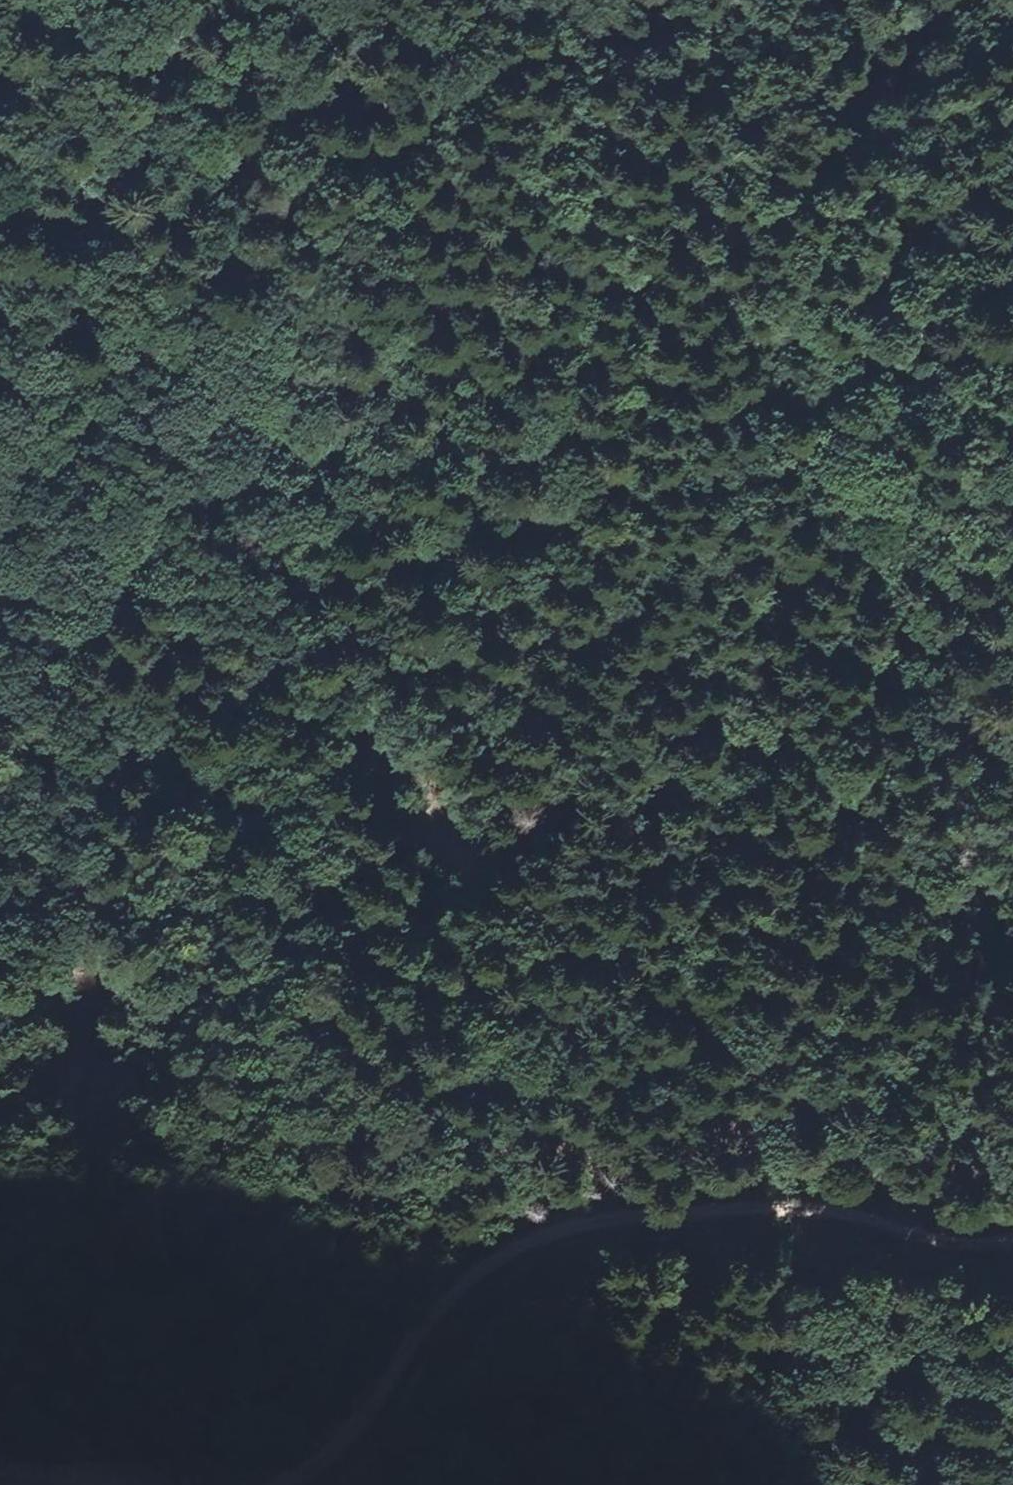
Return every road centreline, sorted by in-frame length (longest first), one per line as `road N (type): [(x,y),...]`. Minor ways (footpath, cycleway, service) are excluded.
road 1 (track): [(275,1484),(342,1442),(476,1261),(606,1215),(831,1210),(962,1248),(1012,1239)]

